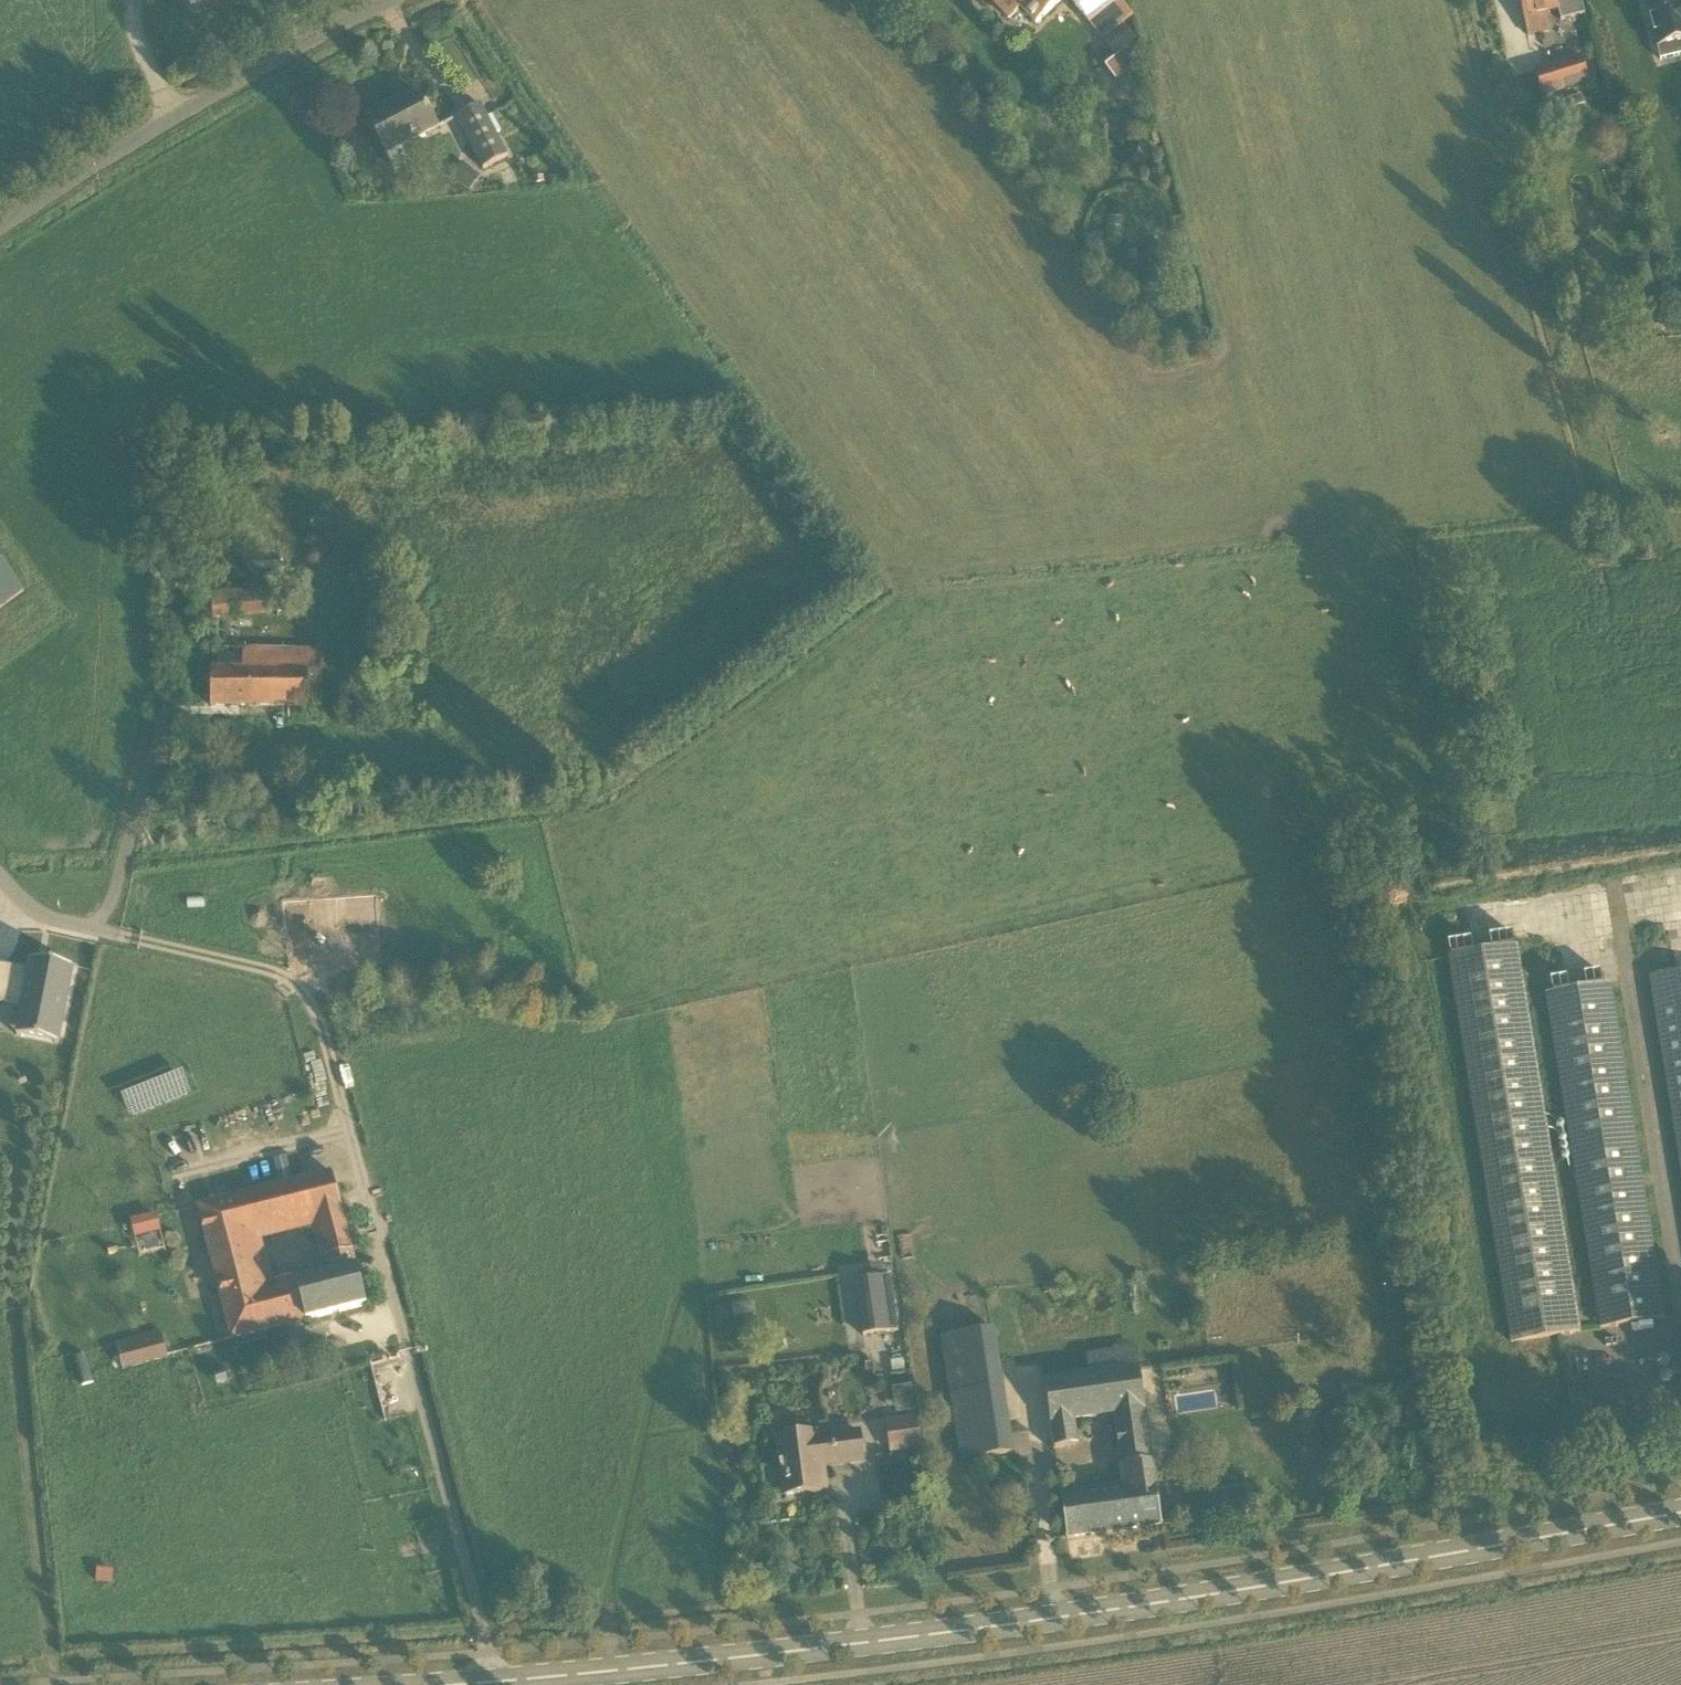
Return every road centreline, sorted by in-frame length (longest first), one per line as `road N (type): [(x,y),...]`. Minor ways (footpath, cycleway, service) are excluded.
road 1 (secondary): [(425,1684),(760,1655),(1084,1613),(1680,1511)]
road 2 (track): [(55,1684),(14,1310),(12,1247),(24,1167),(17,1149),(0,1145)]
road 3 (unclassified): [(0,226),(368,0)]

